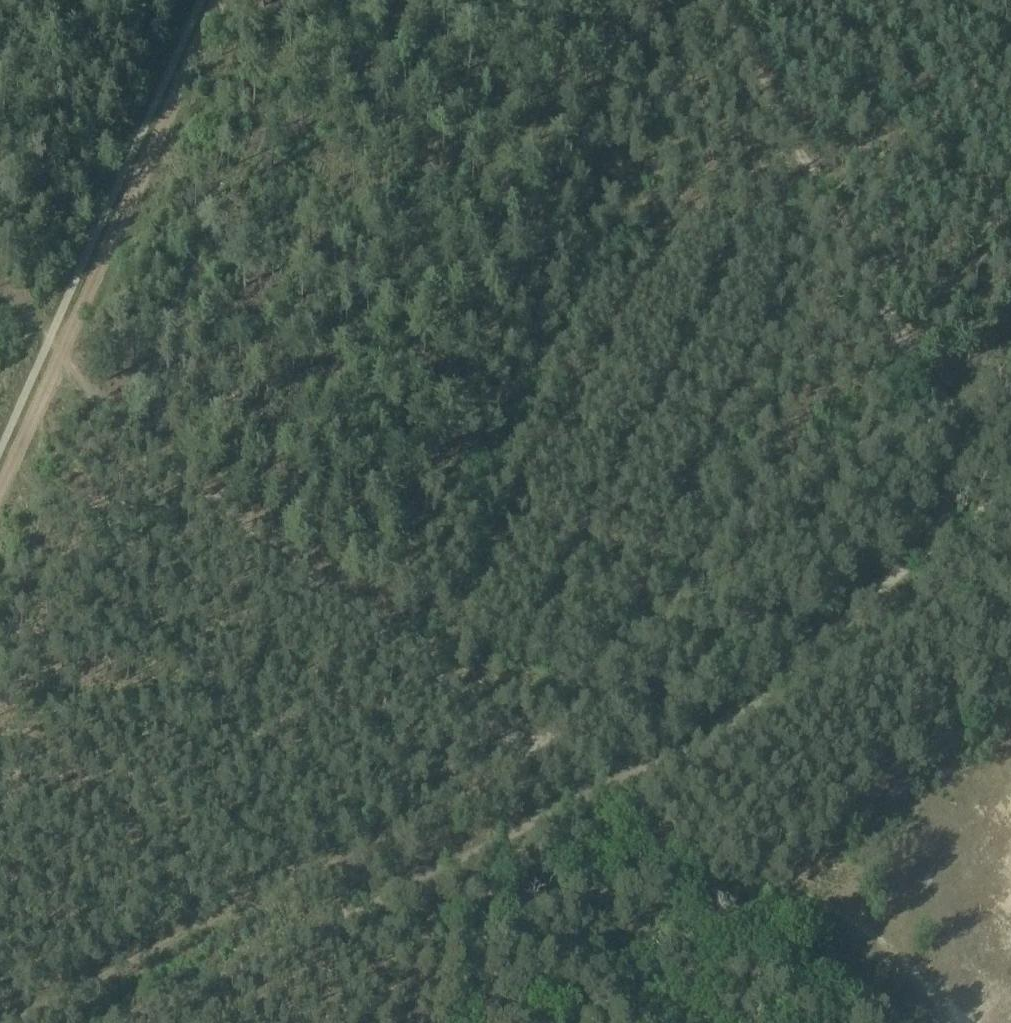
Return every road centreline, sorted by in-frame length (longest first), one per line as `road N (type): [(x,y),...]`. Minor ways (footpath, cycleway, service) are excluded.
road 1 (track): [(1010,501),(731,722),(134,1022)]
road 2 (track): [(1010,380),(832,449),(771,486),(527,750)]
road 3 (track): [(527,750),(2,1022)]
road 4 (track): [(948,405),(715,0)]
road 5 (track): [(214,0),(56,364)]
road 6 (track): [(948,405),(945,589),(960,629),(1010,674)]
road 7 (track): [(0,485),(56,364)]

